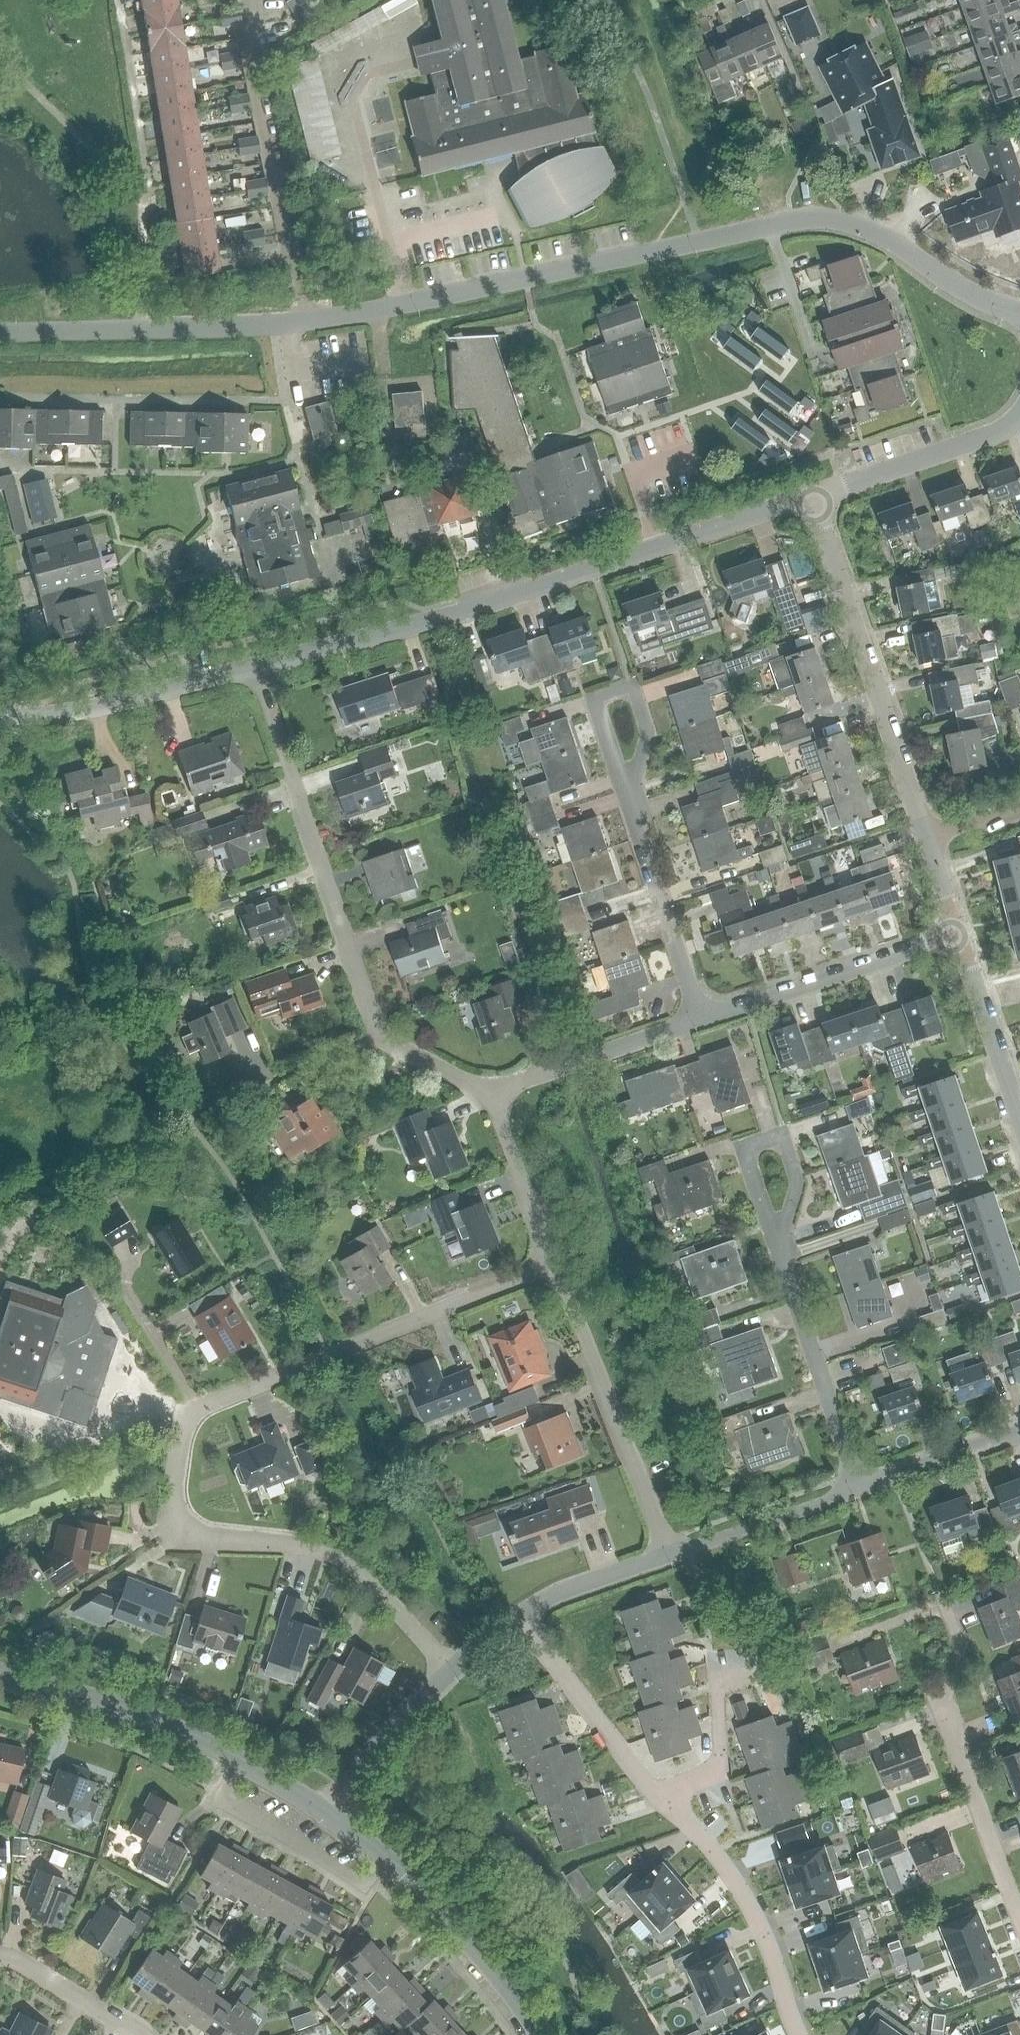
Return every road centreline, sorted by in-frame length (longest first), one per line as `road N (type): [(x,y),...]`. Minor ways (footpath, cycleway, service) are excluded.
road 1 (residential): [(1019,314),(961,287),(866,227),(796,220),(300,322),(0,331)]
road 2 (residential): [(452,1672),(334,1552),(182,1528),(170,1502),(180,1444),(197,1410),(221,1399),(552,1264)]
road 3 (residential): [(487,1091),(385,1039),(370,1020),(256,667)]
road 4 (residential): [(256,667),(460,613),(657,547)]
road 5 (residential): [(929,840),(811,496)]
road 6 (tertiary): [(325,1814),(252,1765),(167,1725),(0,1673)]
road 7 (residential): [(671,1556),(552,1264)]
road 8 (tertiary): [(543,2034),(418,1888),(325,1814)]
road 9 (residential): [(1019,1912),(940,1705),(955,1642),(952,1619)]
road 10 (residential): [(804,2034),(737,1879),(719,1851),(656,1797)]
road 11 (residential): [(0,718),(66,714),(256,667)]
road 12 (residential): [(710,1014),(959,935)]
road 13 (residential): [(854,1483),(780,1247)]
road 14 (residential): [(292,243),(250,0)]
road 15 (residential): [(710,1014),(630,787)]
road 16 (residential): [(487,1091),(710,1014)]
road 17 (residential): [(811,496),(990,434),(1019,411)]
road 18 (residential): [(656,1797),(524,1621)]
road 19 (residential): [(854,1483),(671,1556)]
road 20 (residential): [(1019,1121),(959,935)]
road 21 (residential): [(780,1247),(752,1156),(792,1142),(806,1197)]
road 22 (residential): [(325,1814),(452,1672)]
road 23 (residential): [(552,1264),(487,1091)]
road 24 (residential): [(630,787),(598,704),(636,691),(652,739)]
road 25 (residential): [(1019,1428),(854,1483)]
road 26 (residential): [(719,1674),(720,1765),(656,1797)]
road 27 (residential): [(657,547),(811,496)]
road 28 (residential): [(524,1621),(671,1556)]
road 29 (residential): [(134,2034),(0,1954)]

